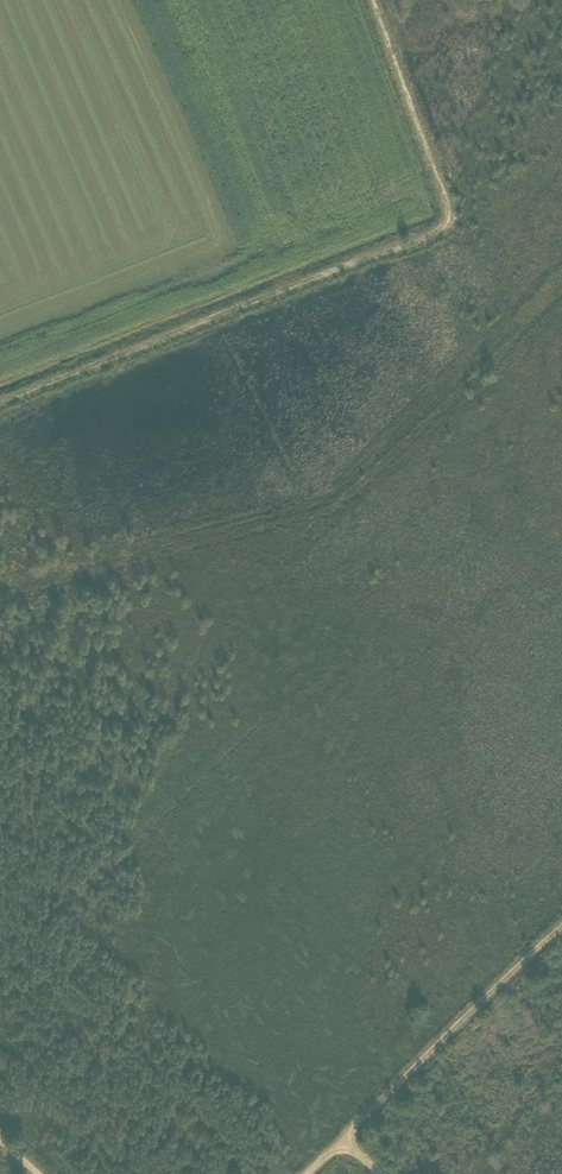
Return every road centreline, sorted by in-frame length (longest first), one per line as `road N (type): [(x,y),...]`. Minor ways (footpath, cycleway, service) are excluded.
road 1 (track): [(0,399),(439,230),(449,204),(373,0)]
road 2 (track): [(338,1140),(561,924)]

